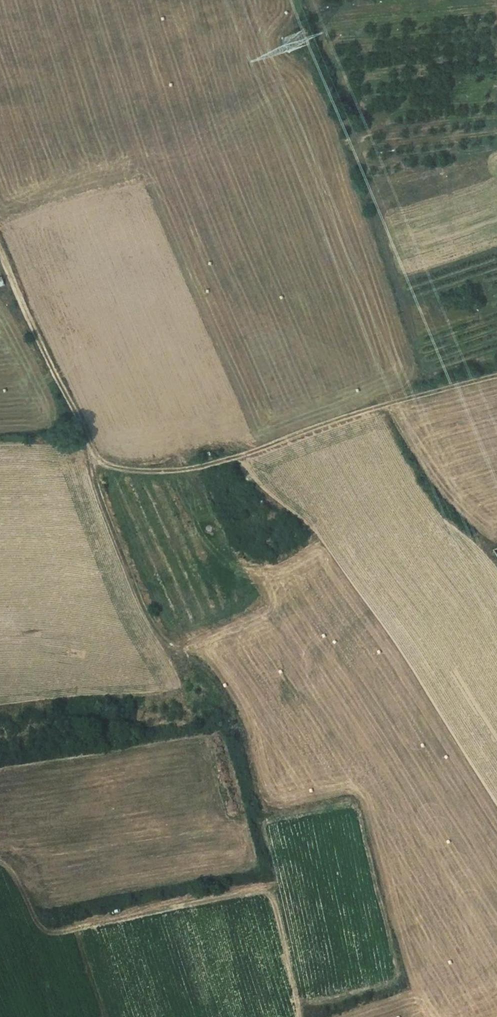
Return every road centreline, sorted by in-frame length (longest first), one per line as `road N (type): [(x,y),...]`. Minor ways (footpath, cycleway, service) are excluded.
road 1 (track): [(0,249),(91,452),(106,466),(148,473),(213,464),(496,374)]
road 2 (track): [(91,452),(144,608),(166,643),(193,658)]

